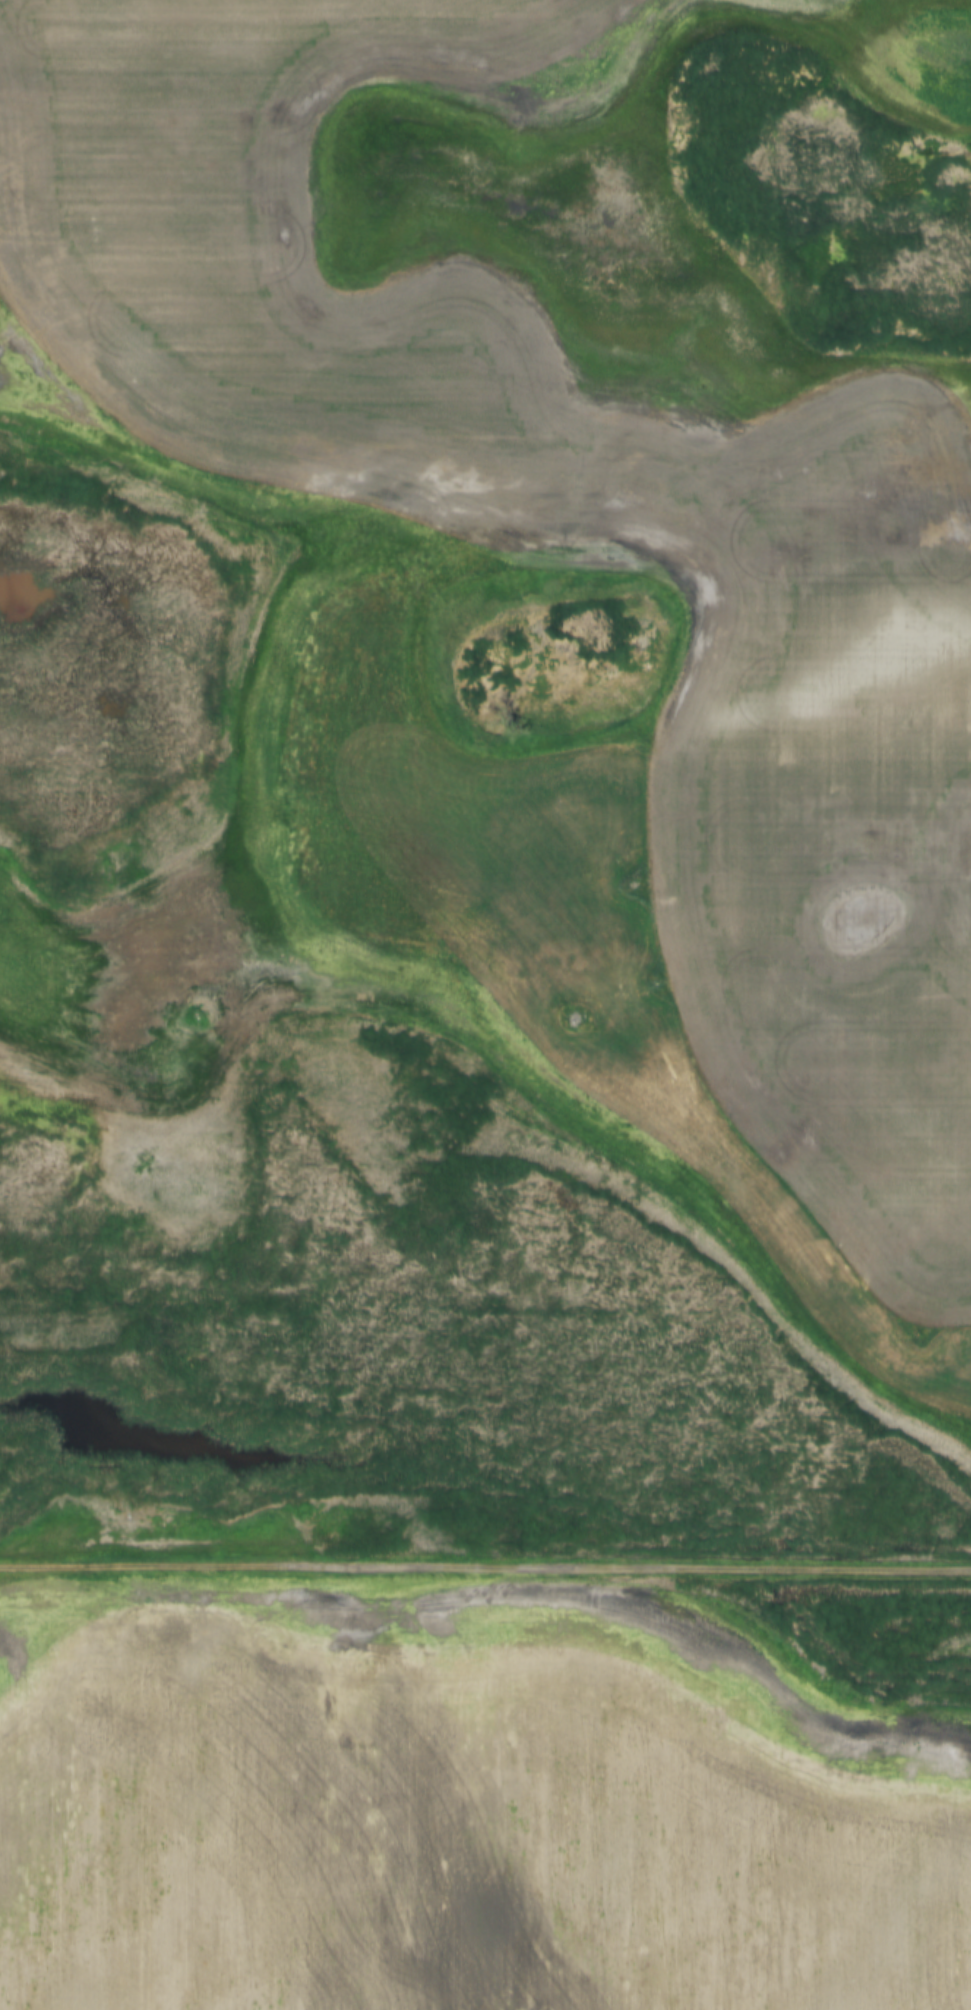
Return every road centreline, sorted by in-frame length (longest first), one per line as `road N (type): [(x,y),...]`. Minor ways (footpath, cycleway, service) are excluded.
road 1 (track): [(970,1567),(0,1566)]

